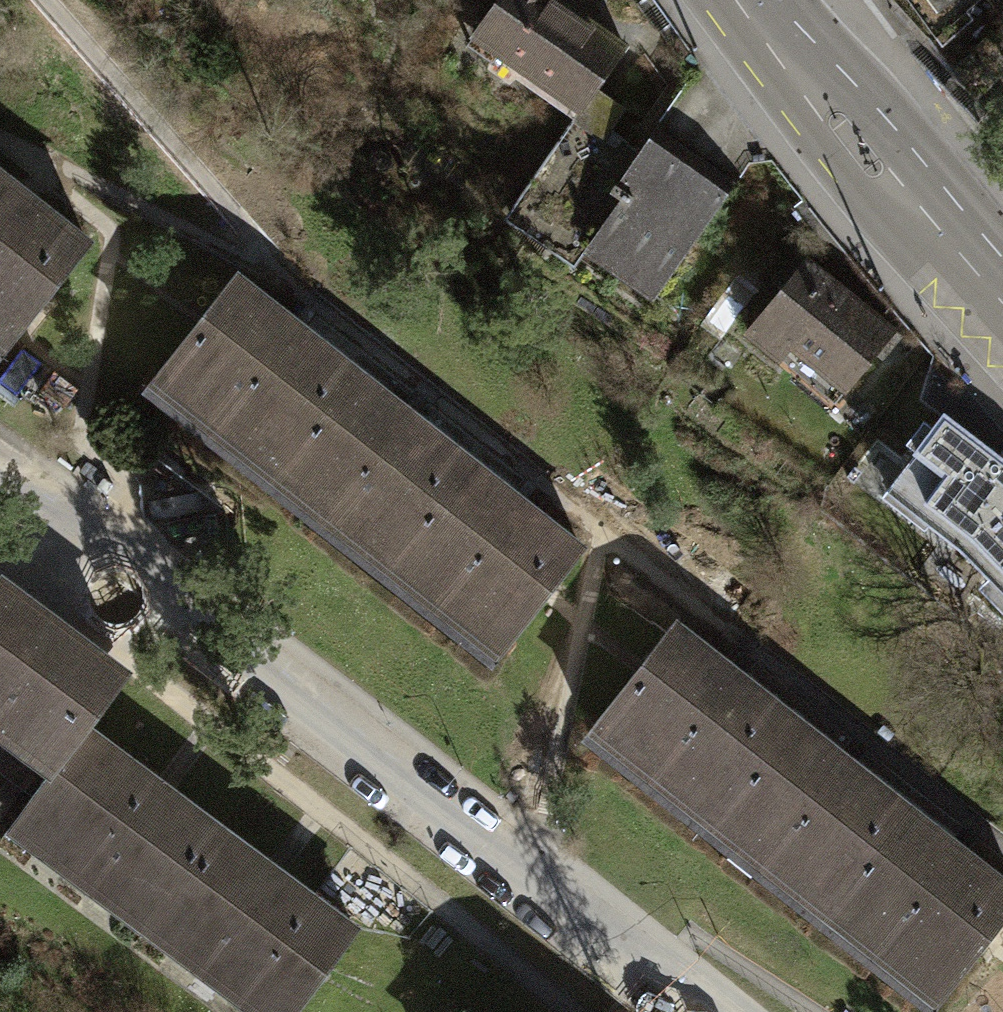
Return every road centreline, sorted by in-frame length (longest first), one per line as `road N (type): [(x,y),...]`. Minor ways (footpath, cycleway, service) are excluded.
road 1 (residential): [(0,471),(132,562),(557,894),(693,1011)]
road 2 (secondary): [(1002,307),(862,141),(758,0)]

